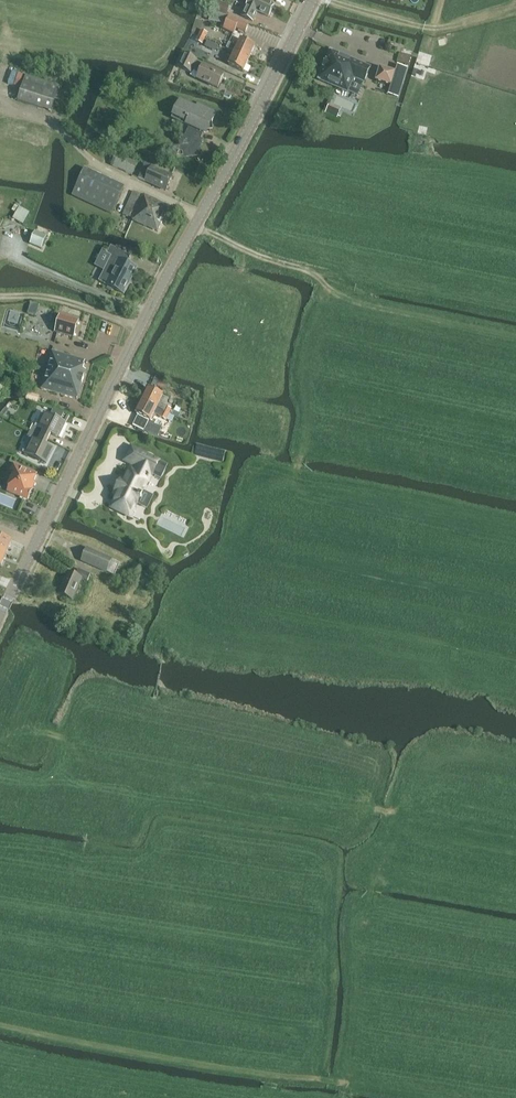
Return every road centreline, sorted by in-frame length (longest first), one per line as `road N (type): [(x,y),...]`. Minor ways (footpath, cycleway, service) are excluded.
road 1 (track): [(515,827),(402,814),(376,876),(350,1082),(0,1017)]
road 2 (tertiary): [(0,612),(315,0)]
road 3 (track): [(402,814),(36,734),(0,738)]
road 4 (track): [(297,474),(343,296),(515,336)]
road 5 (track): [(330,0),(433,27),(515,5)]
road 6 (track): [(142,332),(67,302),(0,297)]

